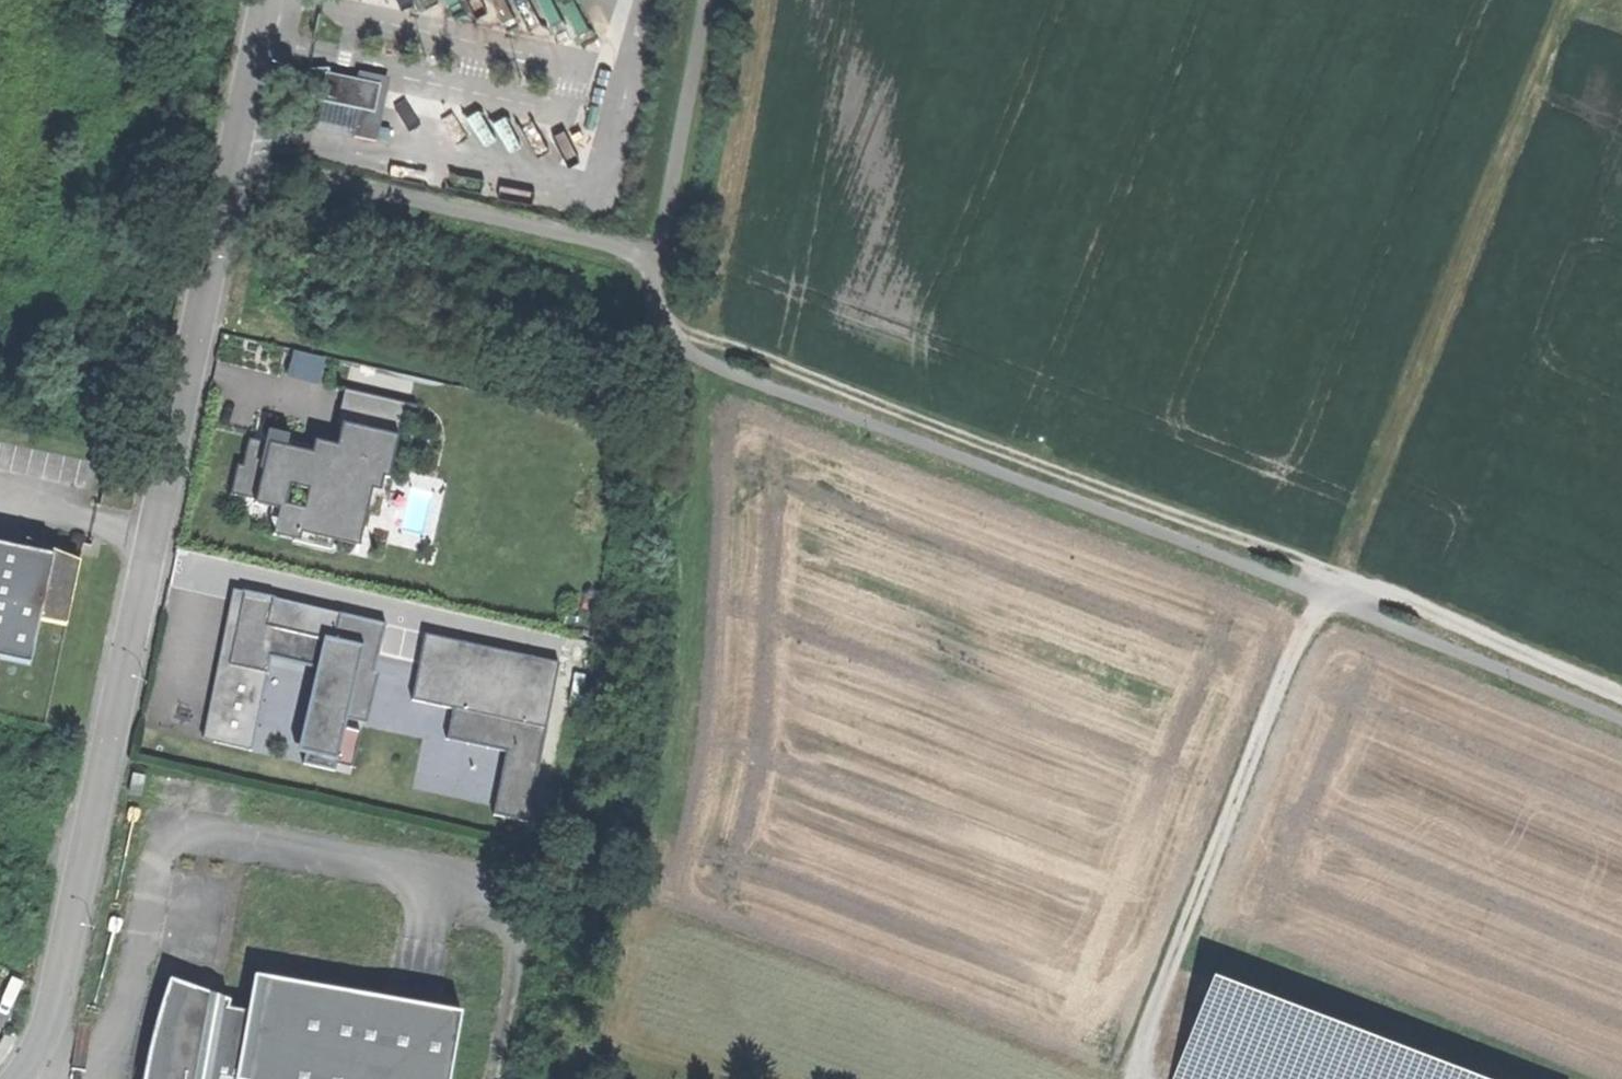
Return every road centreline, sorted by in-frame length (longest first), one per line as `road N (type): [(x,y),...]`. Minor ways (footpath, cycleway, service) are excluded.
road 1 (unclassified): [(267,0),(58,1004),(21,1078)]
road 2 (unclassified): [(1621,698),(660,308)]

